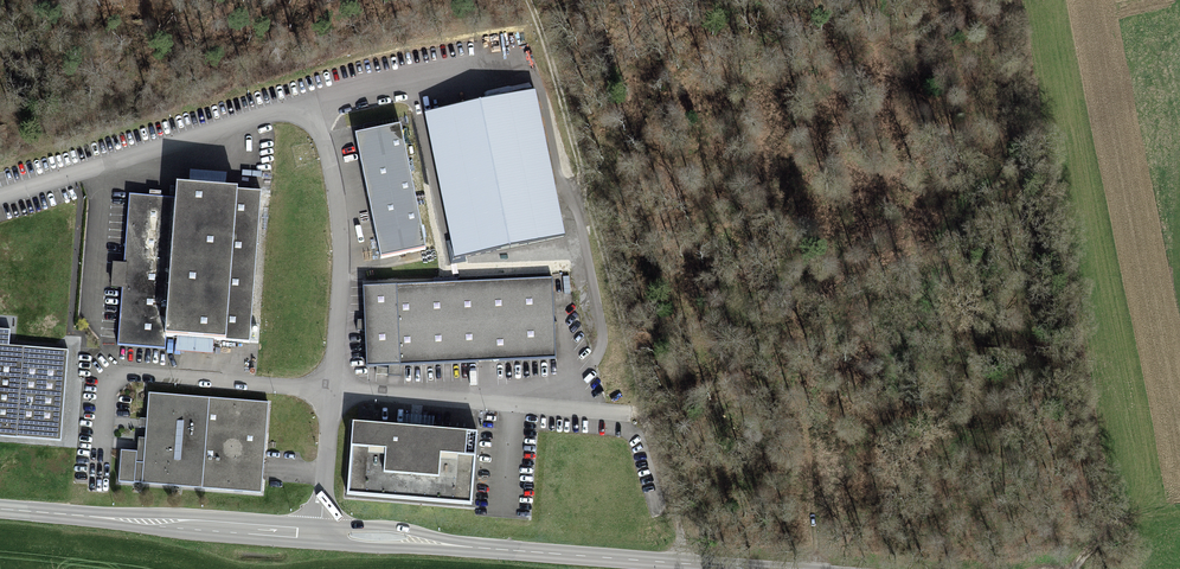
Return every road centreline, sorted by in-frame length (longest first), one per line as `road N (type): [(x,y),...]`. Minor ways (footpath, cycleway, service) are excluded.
road 1 (secondary): [(772,568),(0,509)]
road 2 (track): [(526,0),(681,562)]

